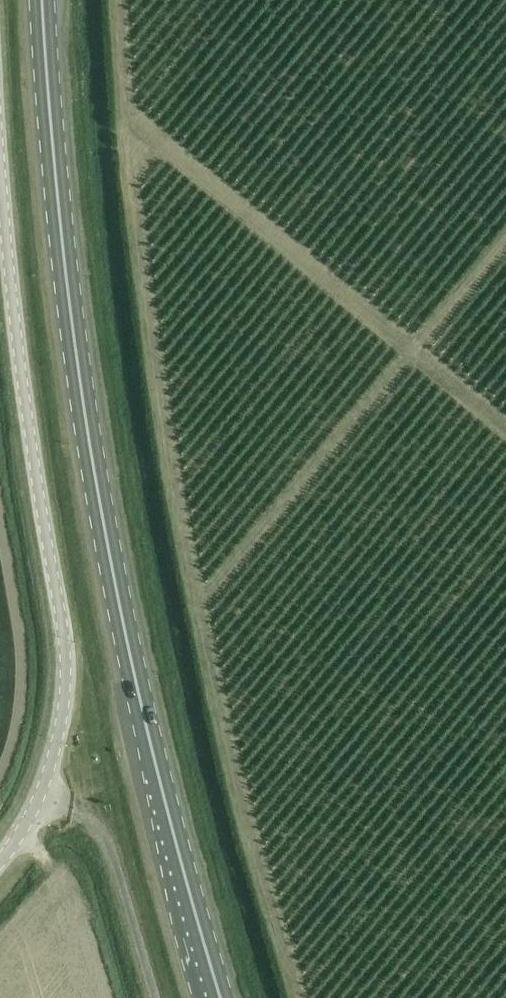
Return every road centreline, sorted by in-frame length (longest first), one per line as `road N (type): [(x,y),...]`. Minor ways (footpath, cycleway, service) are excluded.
road 1 (primary): [(221,997),(162,790),(90,455),(59,223),(42,0)]
road 2 (unclassified): [(0,857),(42,808),(64,649),(0,134)]

